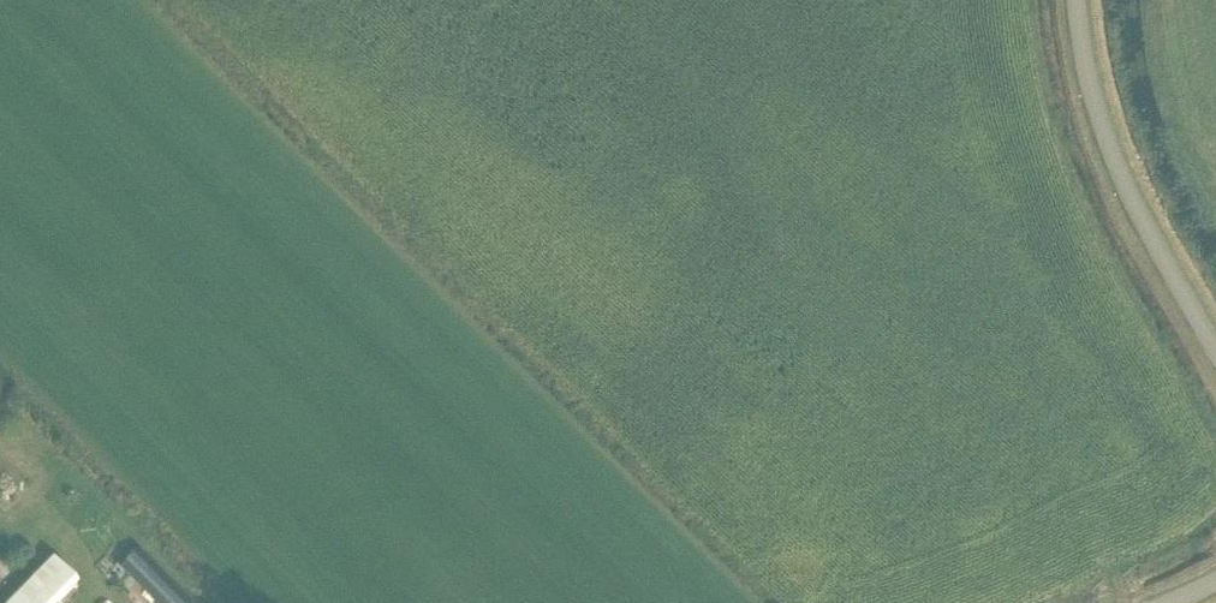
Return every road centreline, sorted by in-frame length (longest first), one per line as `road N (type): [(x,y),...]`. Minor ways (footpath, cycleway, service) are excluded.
road 1 (unclassified): [(1215,370),(1096,153),(1063,36),(1066,0)]

